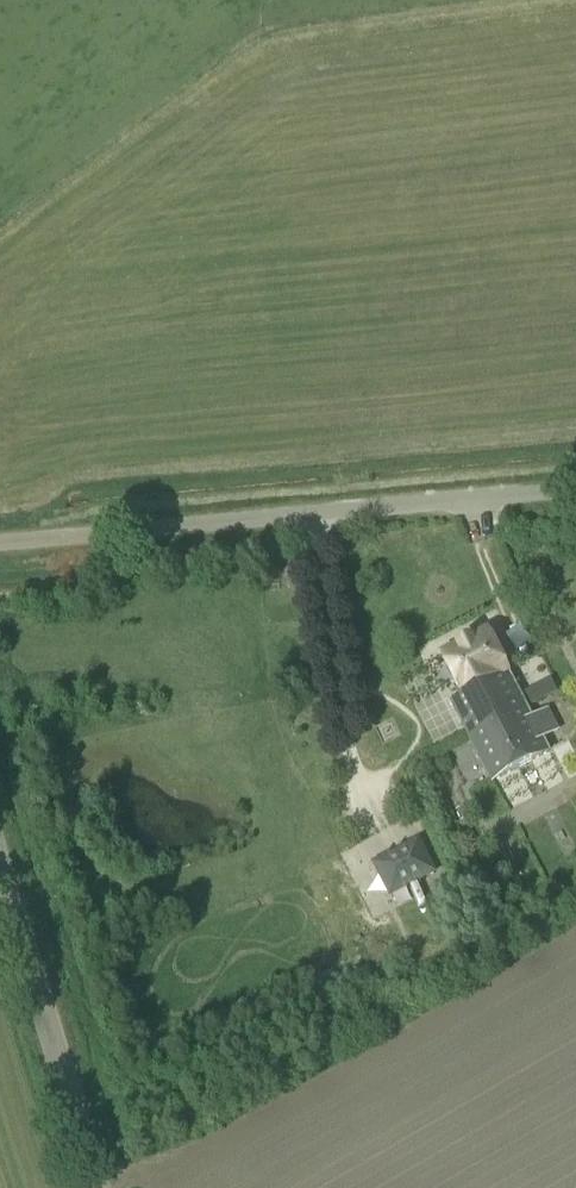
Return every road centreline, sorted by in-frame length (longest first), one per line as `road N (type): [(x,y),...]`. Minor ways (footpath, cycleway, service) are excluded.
road 1 (unclassified): [(0,547),(575,493)]
road 2 (unclassified): [(95,1187),(0,881)]

